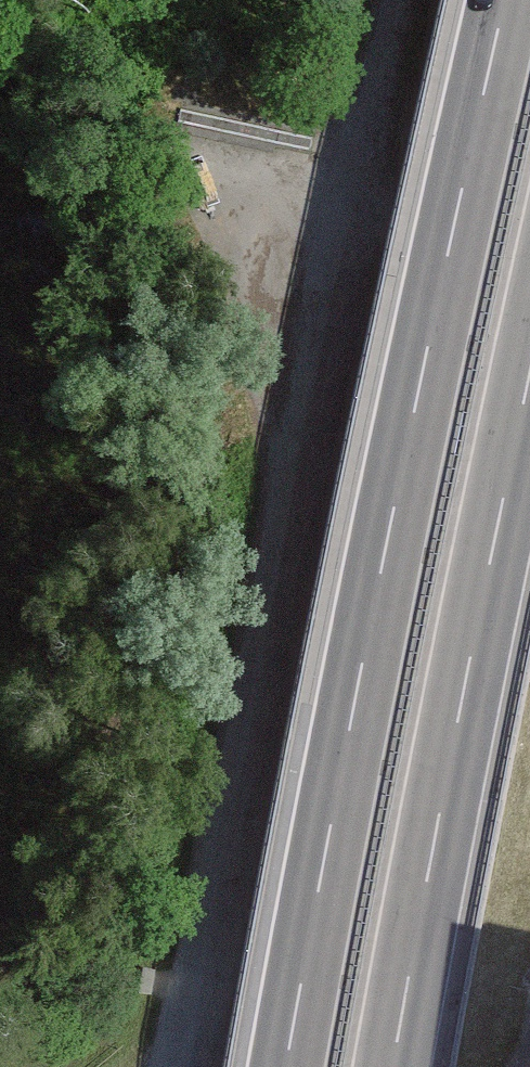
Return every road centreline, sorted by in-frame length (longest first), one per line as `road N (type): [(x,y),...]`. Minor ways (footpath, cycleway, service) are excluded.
road 1 (track): [(412,0),(173,1066)]
road 2 (motorway): [(502,0),(385,536),(284,1066)]
road 3 (motorway): [(391,1066),(529,360)]

